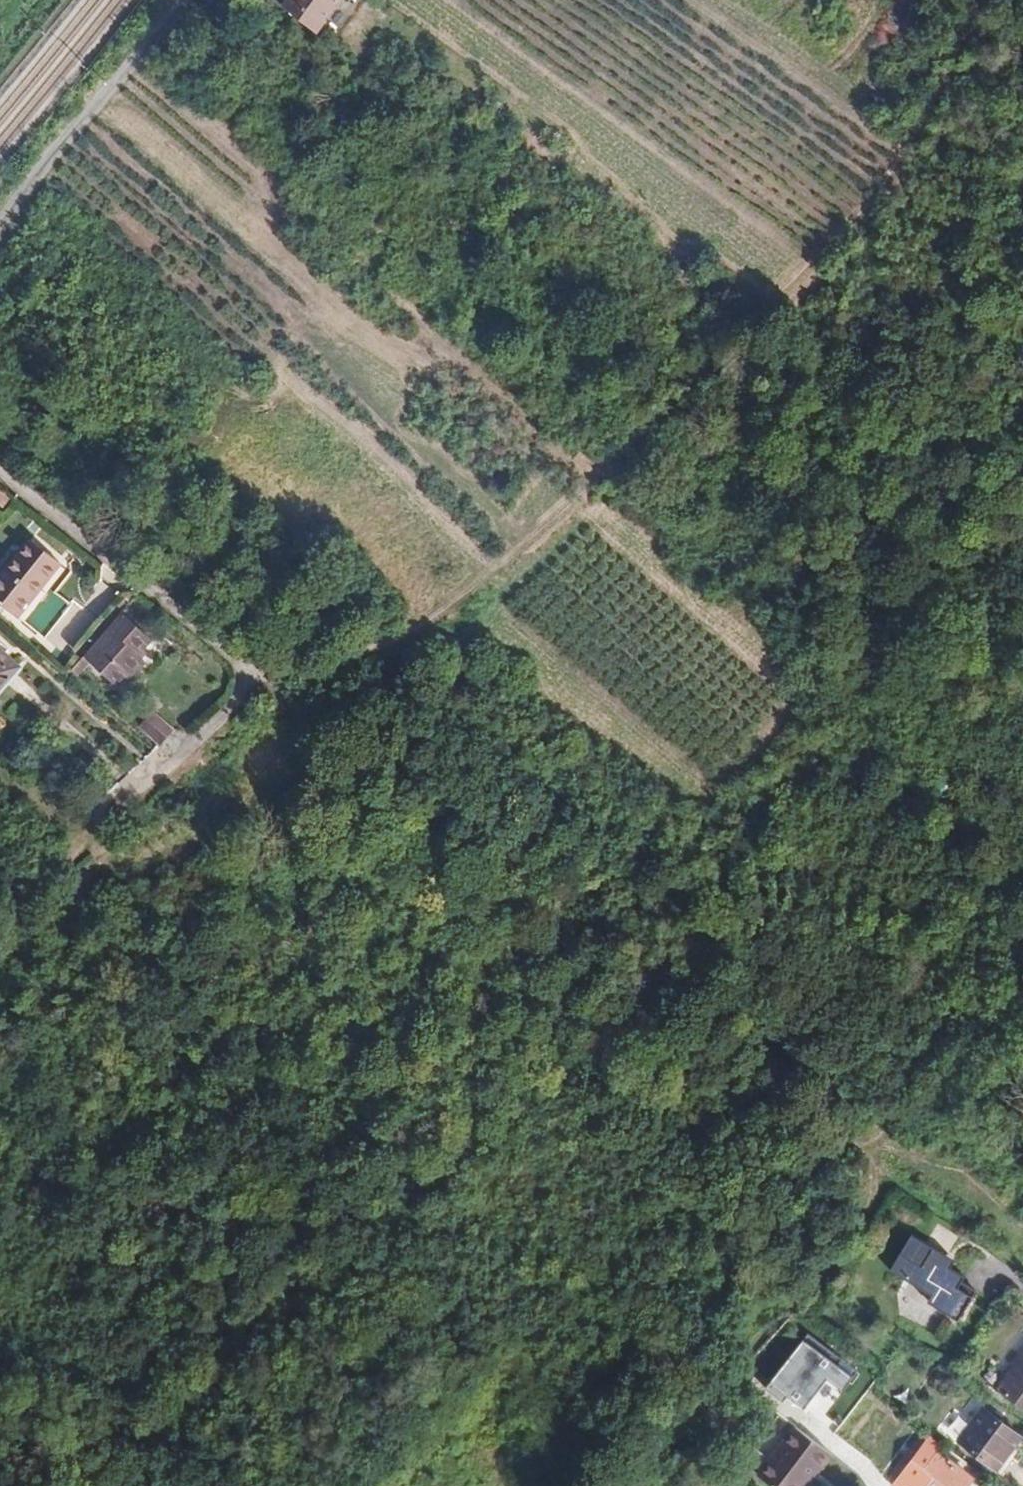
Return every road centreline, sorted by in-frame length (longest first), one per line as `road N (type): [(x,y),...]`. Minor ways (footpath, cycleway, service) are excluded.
road 1 (track): [(253,676),(391,641),(508,556),(875,199),(1003,0)]
road 2 (residential): [(112,834),(253,676),(91,544),(0,487)]
road 3 (residential): [(0,233),(197,0)]

